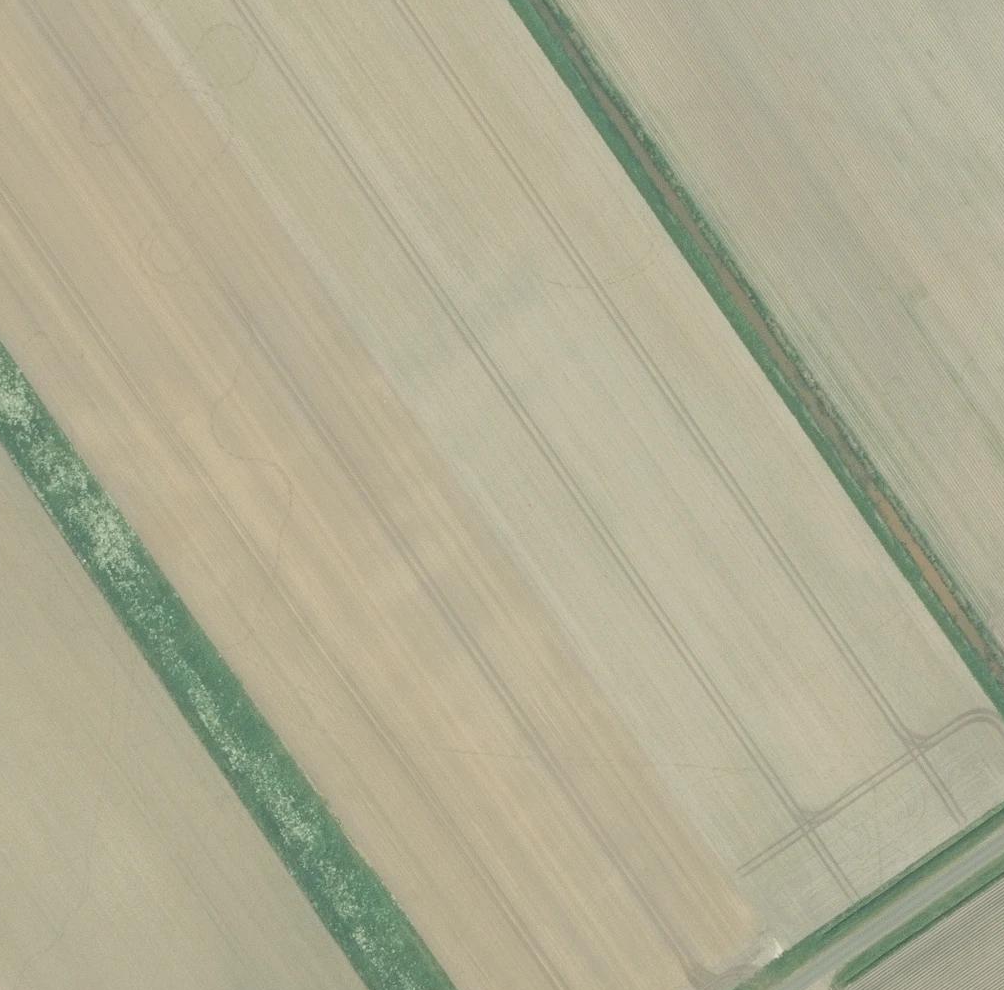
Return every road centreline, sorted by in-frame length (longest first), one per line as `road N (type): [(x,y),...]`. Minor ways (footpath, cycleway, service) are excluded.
road 1 (unclassified): [(789,989),(1003,840)]

